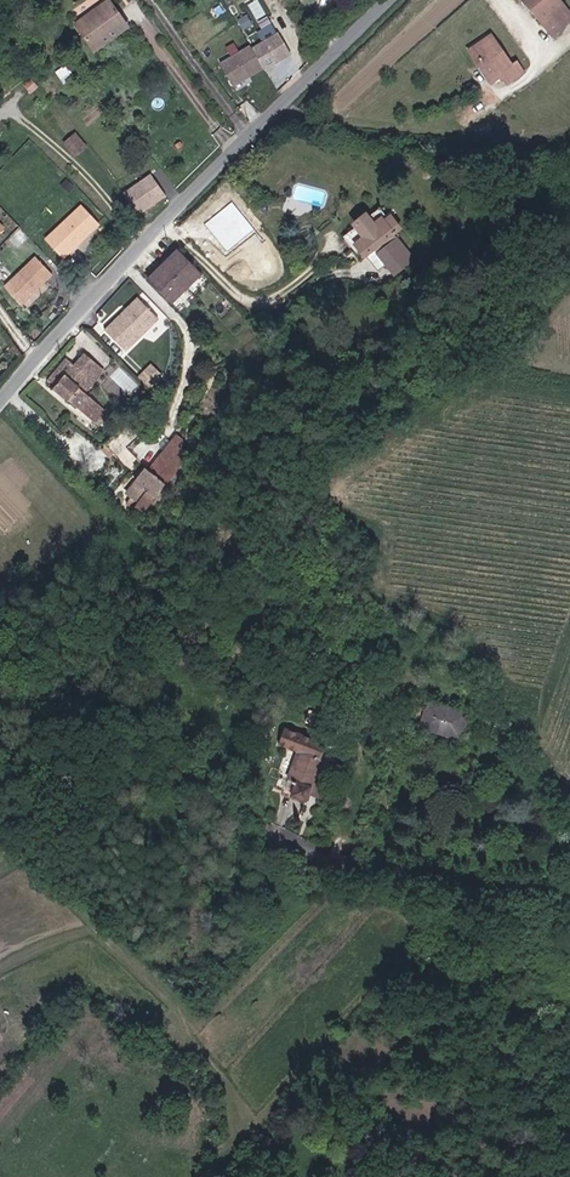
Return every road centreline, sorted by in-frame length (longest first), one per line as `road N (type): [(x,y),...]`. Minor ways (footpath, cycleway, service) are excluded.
road 1 (unclassified): [(0,400),(111,274),(386,0)]
road 2 (unclassified): [(569,892),(391,876),(332,864),(266,832)]

